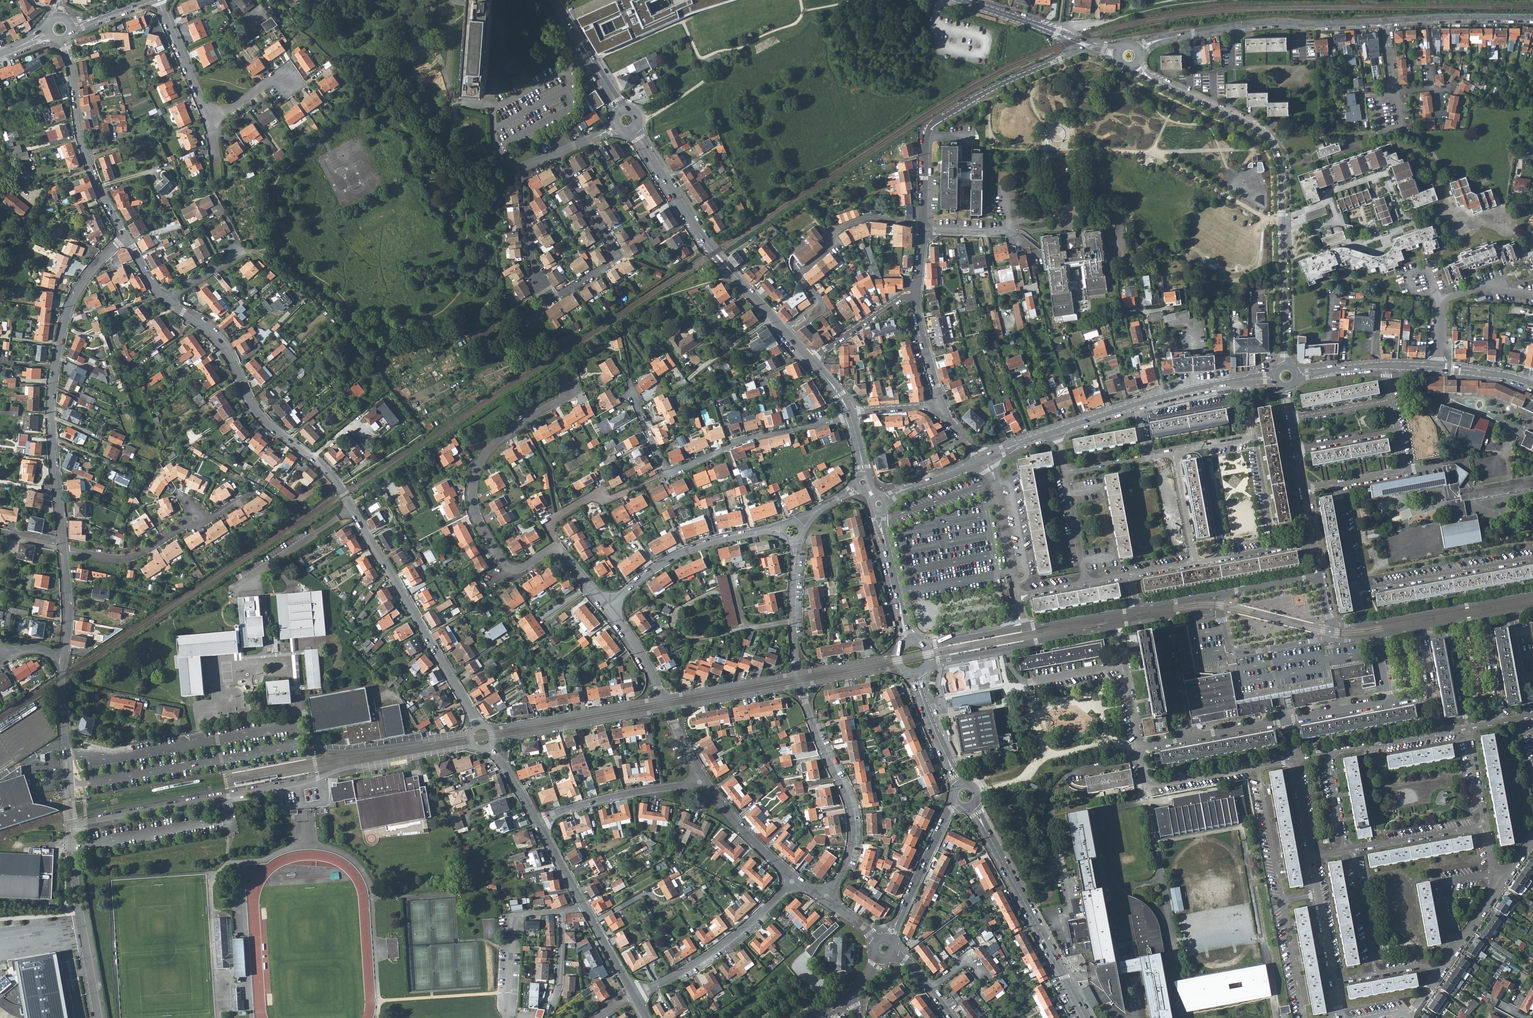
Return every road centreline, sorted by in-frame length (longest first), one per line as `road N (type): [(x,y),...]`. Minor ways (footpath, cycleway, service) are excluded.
road 1 (residential): [(168,302),(224,348),(258,416),(335,480),(479,726)]
road 2 (residential): [(72,825),(473,745)]
road 3 (residential): [(470,733),(352,752),(298,746),(68,784)]
road 4 (residential): [(1285,365),(1276,151),(1256,127),(1159,82)]
road 5 (residential): [(65,550),(51,409),(60,347),(82,283),(126,237)]
road 6 (residential): [(522,167),(532,259),(544,286),(558,295),(620,256),(560,151)]
road 7 (residential): [(556,547),(511,569),(476,519),(471,492),(480,459),(494,443),(571,389)]
road 8 (residential): [(850,417),(757,437),(669,470),(629,383)]
road 9 (track): [(235,252),(265,256),(366,349),(426,430)]
road 10 (residential): [(634,129),(715,253),(783,331)]
road 11 (residential): [(972,805),(1086,1017)]
road 12 (residential): [(801,684),(852,822),(849,854),(827,896)]
road 13 (tertiary): [(1385,20),(1268,22),(1163,39)]
road 14 (residential): [(63,39),(91,170),(126,237)]
road 15 (residential): [(633,996),(724,946),(792,882)]
road 16 (residential): [(605,604),(683,552),(783,530)]
road 17 (residential): [(99,1017),(72,825)]
road 18 (residential): [(819,302),(797,275),(827,252),(836,232),(884,217),(924,226)]
road 19 (residential): [(1139,749),(1147,785),(1293,759)]
road 20 (residential): [(1532,561),(1357,593)]
road 21 (residential): [(1084,49),(984,93),(929,129)]
road 22 (residential): [(1532,594),(1361,625)]
road 23 (residential): [(699,782),(621,795),(539,824)]
road 24 (residential): [(510,738),(668,709)]
road 25 (residential): [(1385,20),(1393,94),(1440,92),(1439,128)]
road 26 (residential): [(662,698),(508,726)]
road 27 (residential): [(1437,367),(1448,299),(1483,287),(1532,296)]
road 28 (residential): [(955,803),(889,939)]
road 29 (tertiary): [(1532,18),(1385,20)]
road 30 (residential): [(65,550),(126,559),(196,520)]
road 31 (residential): [(1017,596),(995,481),(984,459)]
road 32 (residential): [(1123,665),(1025,682),(1011,668),(1007,649)]
road 33 (residential): [(798,672),(662,698)]
road 34 (residential): [(699,782),(792,882)]
road 35 (residential): [(668,709),(801,684)]
road 36 (residential): [(1484,826),(1353,849)]
road 37 (residential): [(798,672),(794,540)]
road 38 (residential): [(1219,614),(1237,652),(1324,638)]
road 39 (residential): [(1503,883),(1483,877),(1447,882),(1440,891),(1448,936),(1460,945)]
road 40 (residential): [(1353,849),(1375,975)]
road 41 (residential): [(1333,983),(1311,857)]
road 42 (residential): [(810,359),(915,290)]
road 43 (residential): [(1163,618),(1184,740)]
road 44 (residential): [(159,0),(207,114)]
road 45 (residential): [(68,784),(63,661)]
road 46 (residential): [(943,409),(915,290)]

